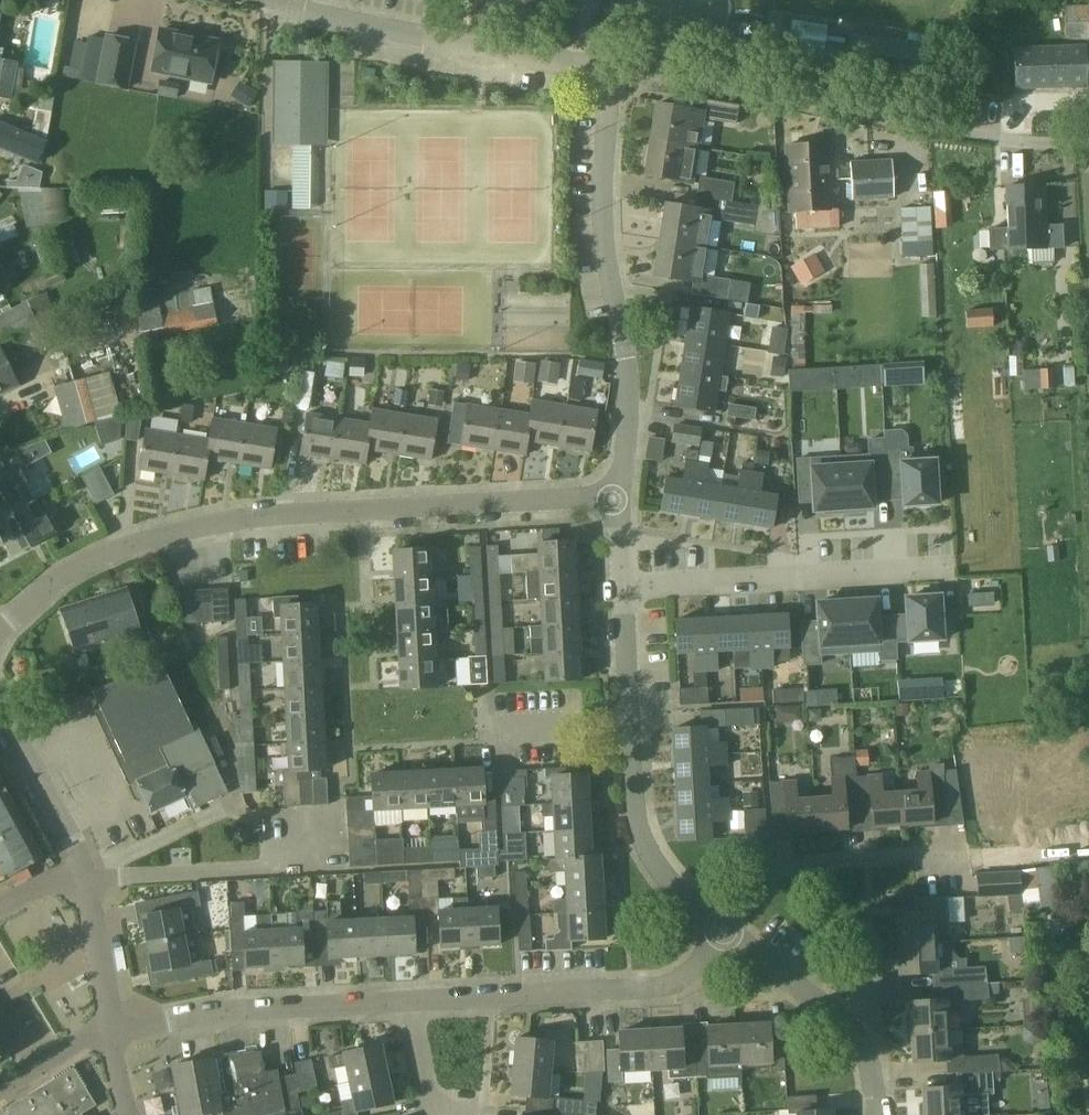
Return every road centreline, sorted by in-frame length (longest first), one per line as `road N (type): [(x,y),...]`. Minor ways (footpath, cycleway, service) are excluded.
road 1 (residential): [(0,638),(40,593),(100,555),(184,530),(620,497)]
road 2 (residential): [(1088,144),(1031,144),(613,72)]
road 3 (residential): [(620,497),(630,403),(605,251),(613,72)]
road 4 (residential): [(613,72),(245,0)]
road 5 (residential): [(411,1000),(667,983),(726,929)]
road 6 (residential): [(624,588),(954,570)]
road 7 (residential): [(109,1034),(170,1020),(411,1000)]
road 8 (residential): [(726,929),(771,872),(794,863),(963,856)]
road 9 (residential): [(86,875),(302,863),(299,822)]
road 10 (residential): [(726,929),(853,1028),(867,1050),(879,1114)]
road 11 (residential): [(630,723),(642,844),(662,875),(726,929)]
road 12 (tertiary): [(86,875),(0,705)]
road 13 (tertiary): [(109,1034),(86,875)]
road 14 (residential): [(493,728),(630,723)]
road 15 (residential): [(624,588),(630,723)]
road 16 (residential): [(0,1094),(109,1034)]

